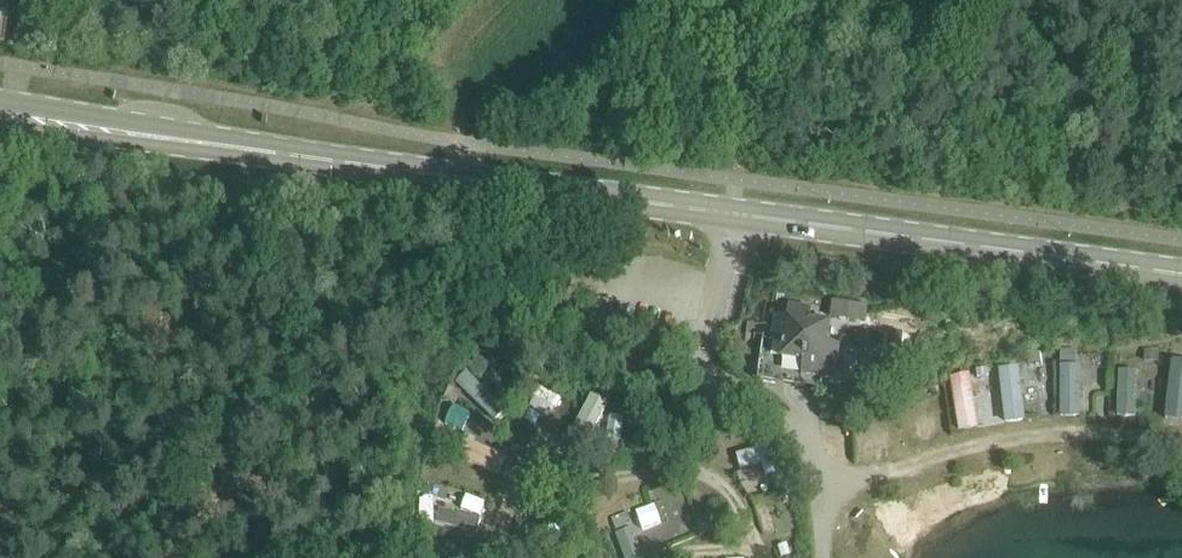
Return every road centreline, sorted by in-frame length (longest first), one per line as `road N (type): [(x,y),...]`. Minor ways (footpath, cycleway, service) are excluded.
road 1 (tertiary): [(1181,270),(0,105)]
road 2 (track): [(756,552),(727,492),(679,473),(516,482),(498,557)]

